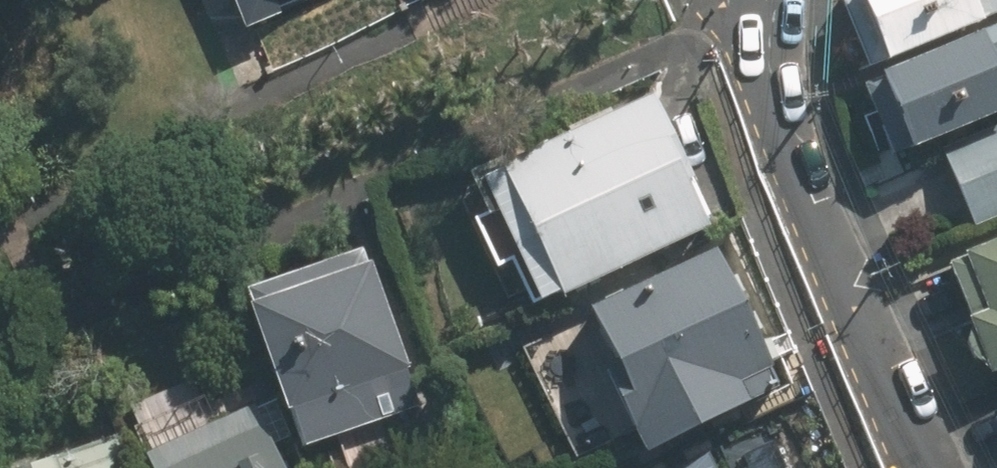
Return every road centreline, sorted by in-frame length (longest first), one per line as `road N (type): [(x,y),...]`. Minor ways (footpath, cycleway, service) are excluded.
road 1 (residential): [(761,0),(761,44),(796,173),(924,467)]

